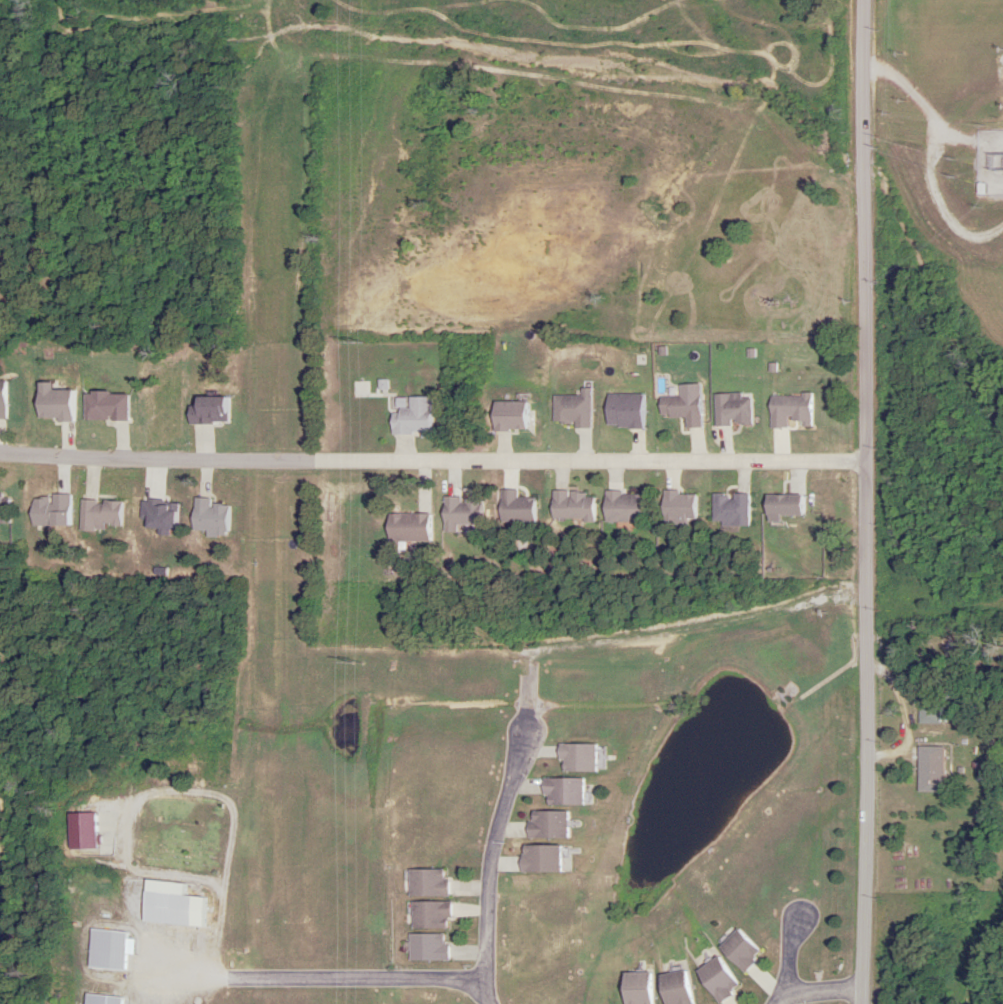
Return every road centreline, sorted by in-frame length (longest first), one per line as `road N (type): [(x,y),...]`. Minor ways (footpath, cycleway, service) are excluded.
road 1 (track): [(306,0),(276,236),(255,322),(263,1003)]
road 2 (tertiary): [(866,1003),(864,0)]
road 3 (residential): [(866,463),(255,466)]
road 4 (residential): [(0,454),(255,466)]
road 5 (residential): [(475,986),(496,832),(524,737)]
road 6 (residential): [(497,1003),(475,986),(264,982)]
road 7 (residential): [(863,69),(881,70),(908,91),(952,140),(982,149)]

